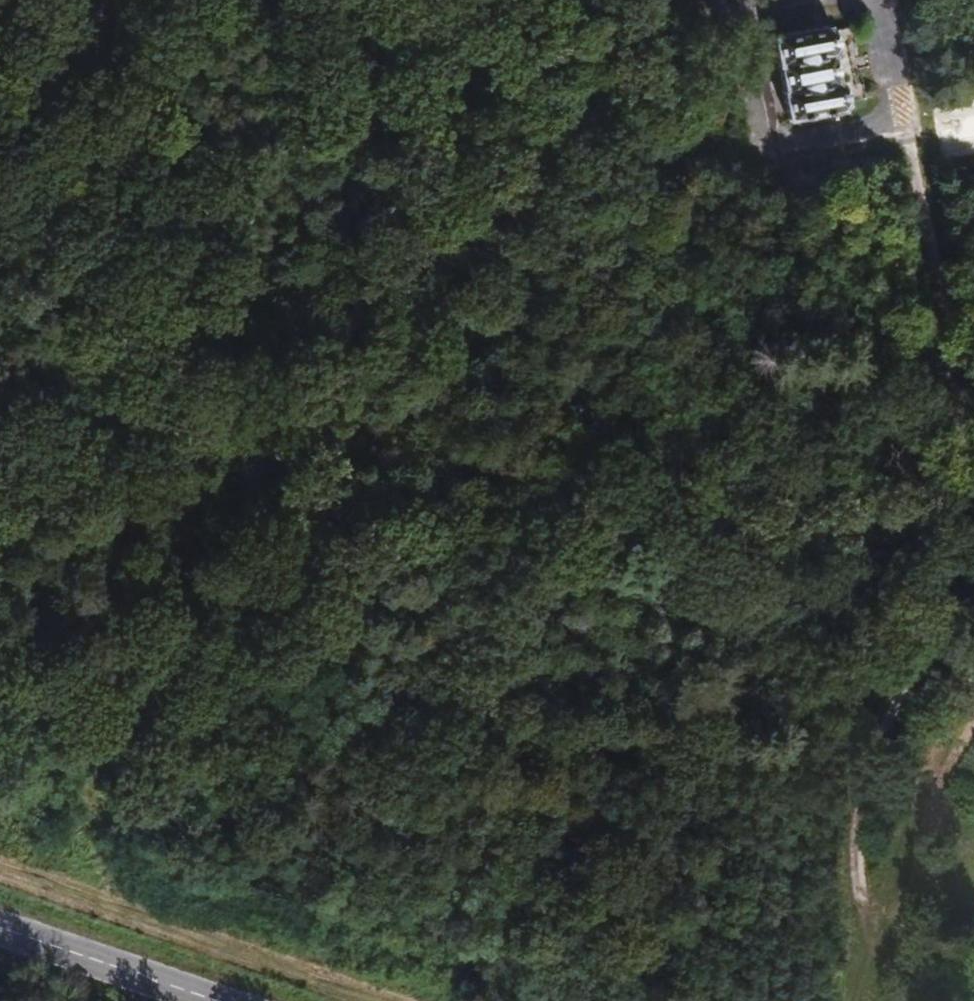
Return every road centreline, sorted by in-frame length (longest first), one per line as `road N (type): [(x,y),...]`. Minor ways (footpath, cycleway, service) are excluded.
road 1 (track): [(397,1000),(0,863)]
road 2 (track): [(973,702),(898,857),(875,950),(846,1000)]
road 3 (primary): [(221,1000),(0,926)]

